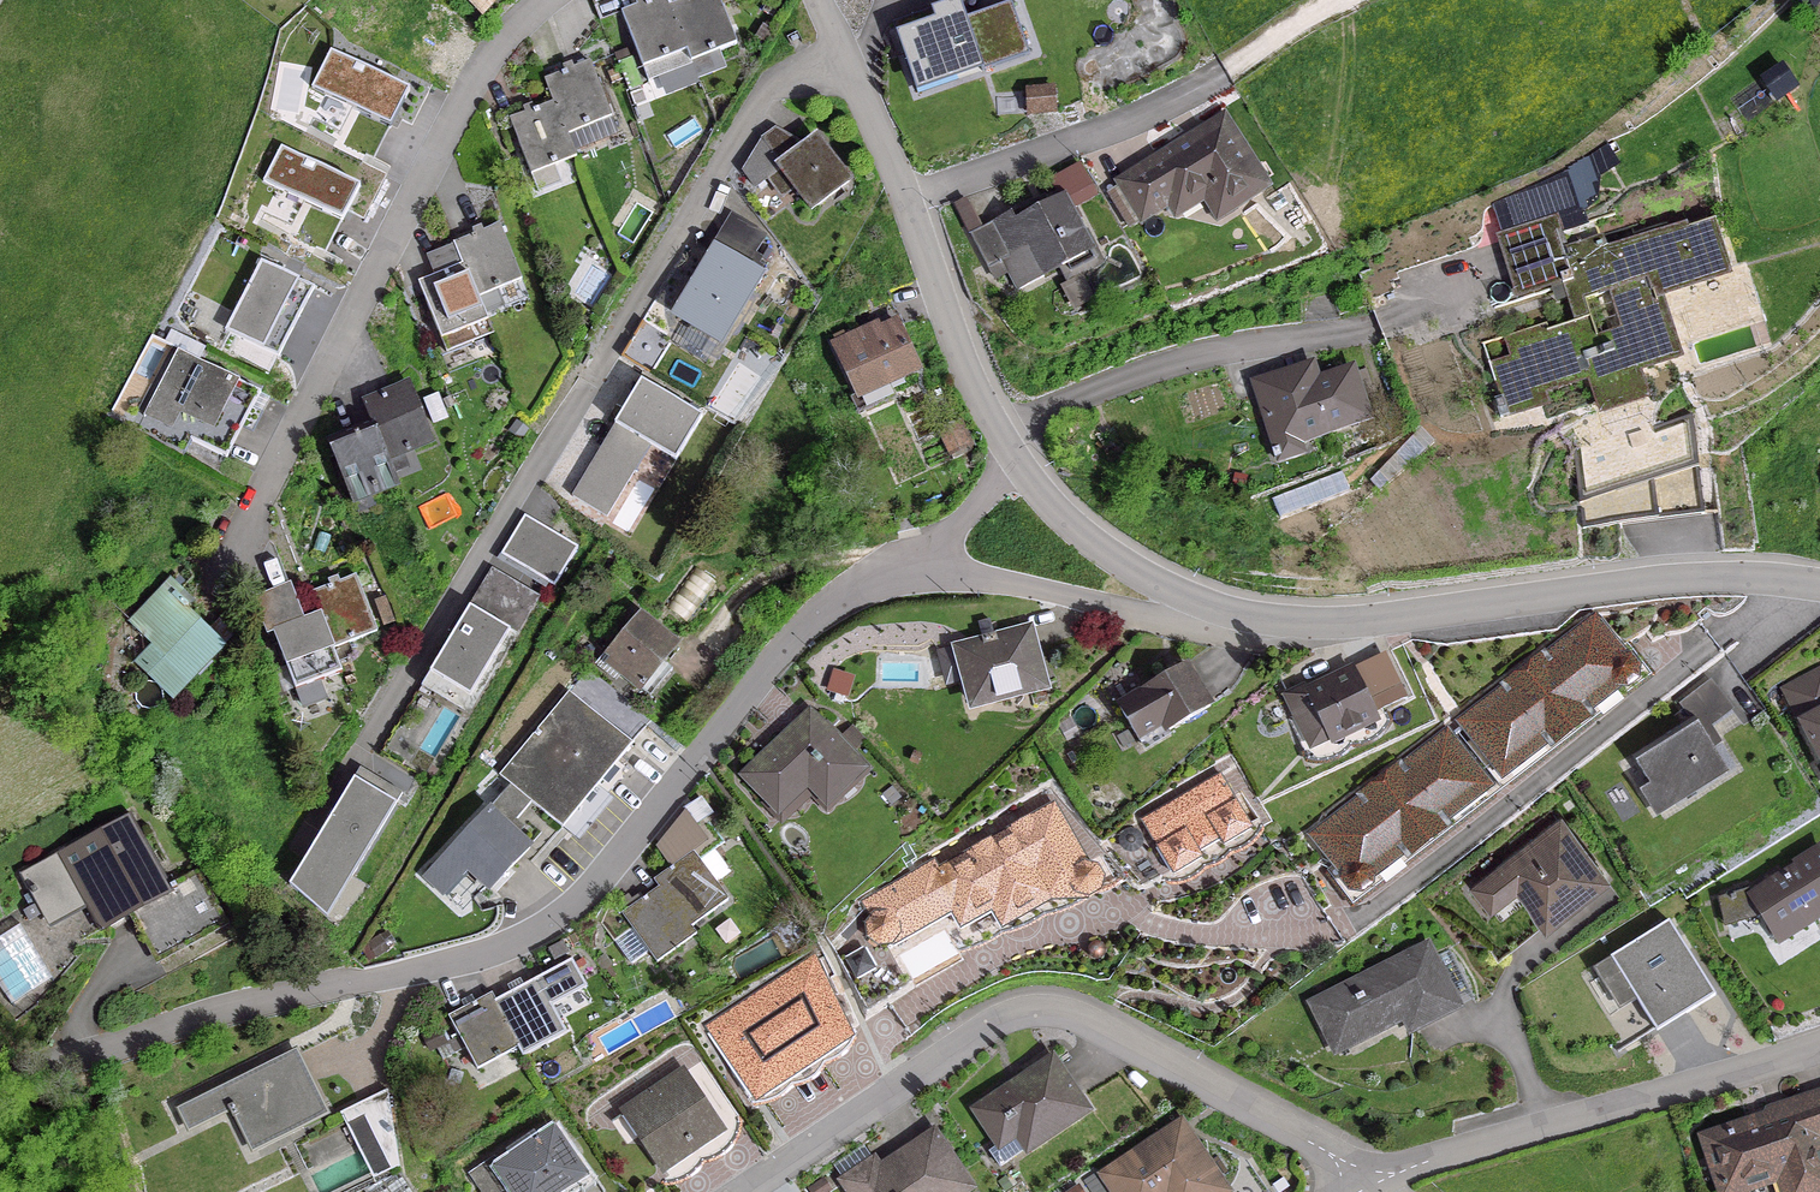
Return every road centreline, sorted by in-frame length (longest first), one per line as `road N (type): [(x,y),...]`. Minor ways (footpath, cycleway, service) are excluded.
road 1 (residential): [(28,1069),(480,955),(543,928),(601,879),(808,624),(868,588),(923,577)]
road 2 (residential): [(843,56),(779,82),(756,103),(369,749)]
road 3 (residential): [(755,1191),(978,1035),(1033,1011),(1084,1020),(1357,1174)]
road 4 (residential): [(216,584),(463,99),(495,46),(548,0)]
road 5 (residential): [(1229,618),(1309,627),(1382,621),(1681,577),(1819,583)]
road 6 (residential): [(1357,1174),(1819,1044)]
road 7 (residential): [(909,200),(1116,125),(1340,0)]
road 8 (residential): [(923,577),(1013,582),(1175,619),(1229,618)]
road 9 (residential): [(909,200),(975,384),(1014,460)]
road 10 (residential): [(1014,460),(1093,542),(1147,580),(1229,618)]
road 11 (residential): [(843,56),(909,200)]
road 12 (residential): [(1014,460),(923,577)]
road 13 (track): [(69,1059),(93,1191)]

